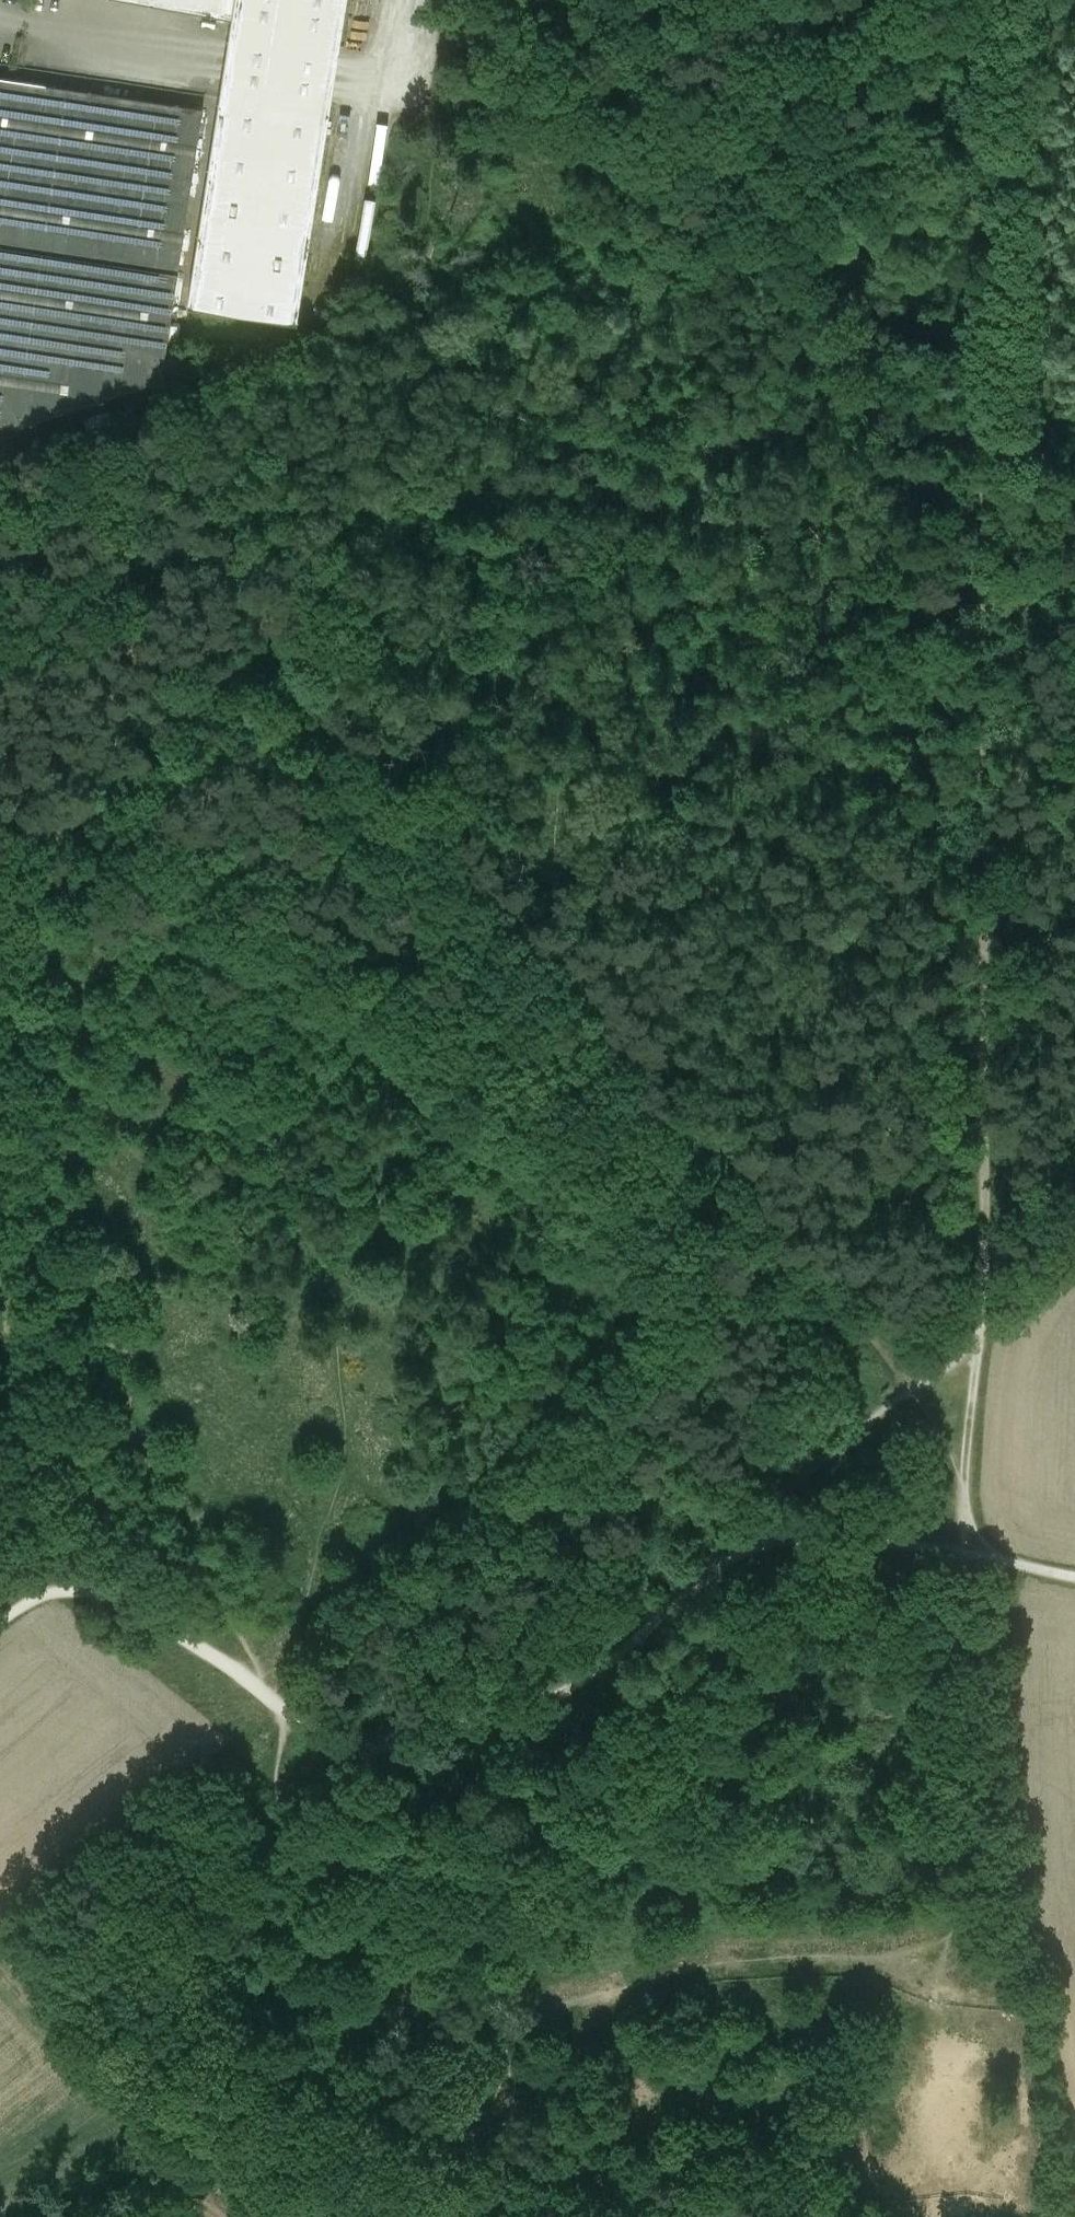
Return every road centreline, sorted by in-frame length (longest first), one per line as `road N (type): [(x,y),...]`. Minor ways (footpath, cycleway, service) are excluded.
road 1 (track): [(975,0),(979,1346),(965,1402),(958,1487),(974,1559)]
road 2 (track): [(0,1629),(60,1594),(111,1600),(208,1651),(339,1741),(408,1744),(540,1704),(596,1677),(749,1545),(821,1537),(974,1559)]

